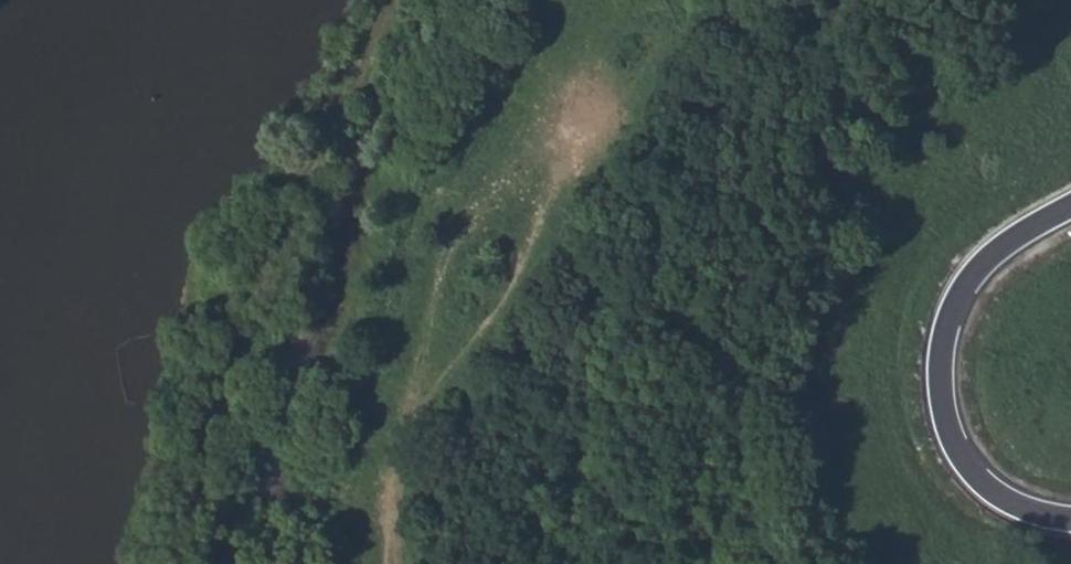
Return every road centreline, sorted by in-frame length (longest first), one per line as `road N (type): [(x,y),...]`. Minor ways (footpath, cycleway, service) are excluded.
road 1 (track): [(181,563),(217,402),(313,159),(398,0)]
road 2 (tertiary): [(1070,517),(1009,499),(976,467),(953,413),(948,360),(975,285),(1013,249),(1070,215)]

